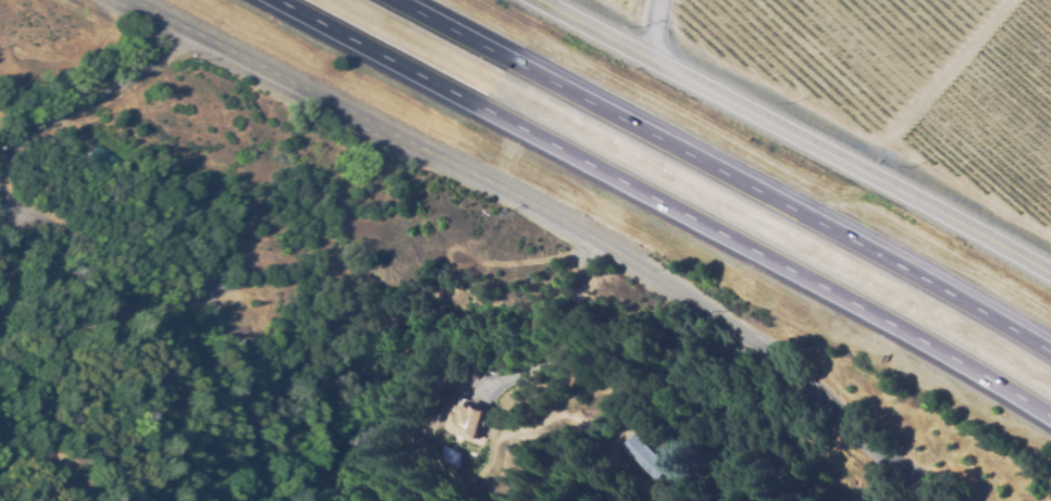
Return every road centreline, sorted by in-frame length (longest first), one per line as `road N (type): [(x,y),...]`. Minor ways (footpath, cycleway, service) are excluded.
road 1 (tertiary): [(129,0),(502,187),(696,303),(800,379),(932,500)]
road 2 (motorway): [(280,0),(962,361),(1050,417)]
road 3 (motorway): [(1050,354),(397,0)]
road 4 (tertiary): [(537,0),(1050,275)]

